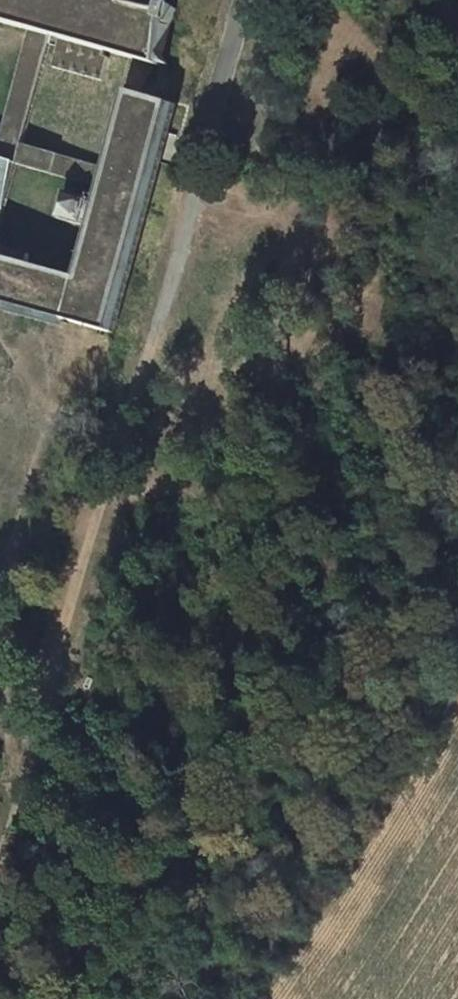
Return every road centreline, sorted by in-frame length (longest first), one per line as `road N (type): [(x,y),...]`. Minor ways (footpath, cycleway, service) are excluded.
road 1 (track): [(457,502),(322,698),(56,985),(28,998)]
road 2 (track): [(161,342),(0,883)]

